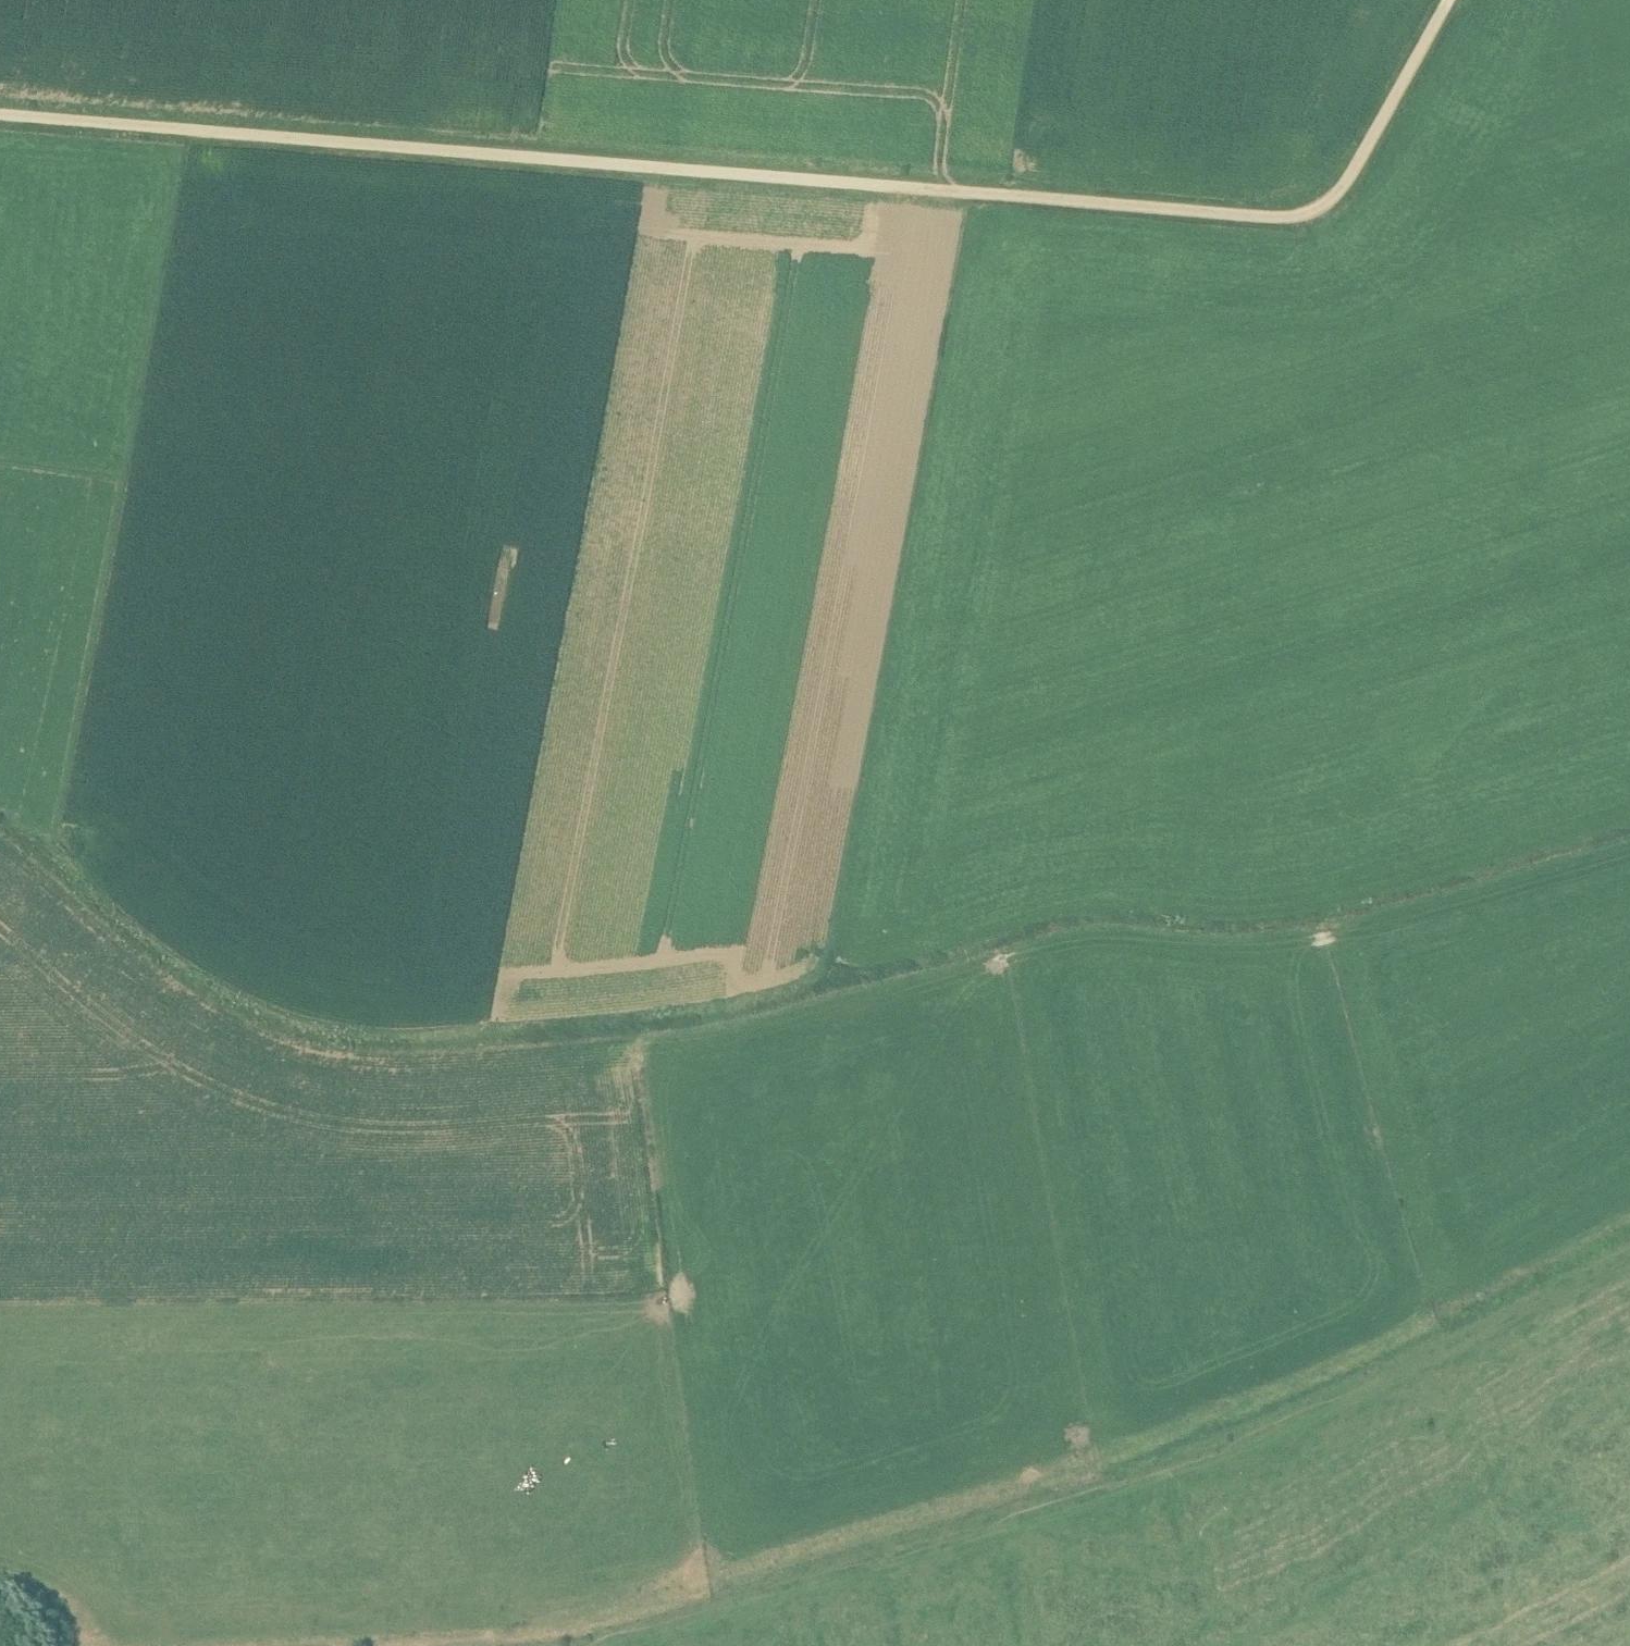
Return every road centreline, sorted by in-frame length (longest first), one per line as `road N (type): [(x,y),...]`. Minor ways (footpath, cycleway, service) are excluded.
road 1 (track): [(0,115),(1303,215),(1334,197),(1353,172),(1450,0)]

